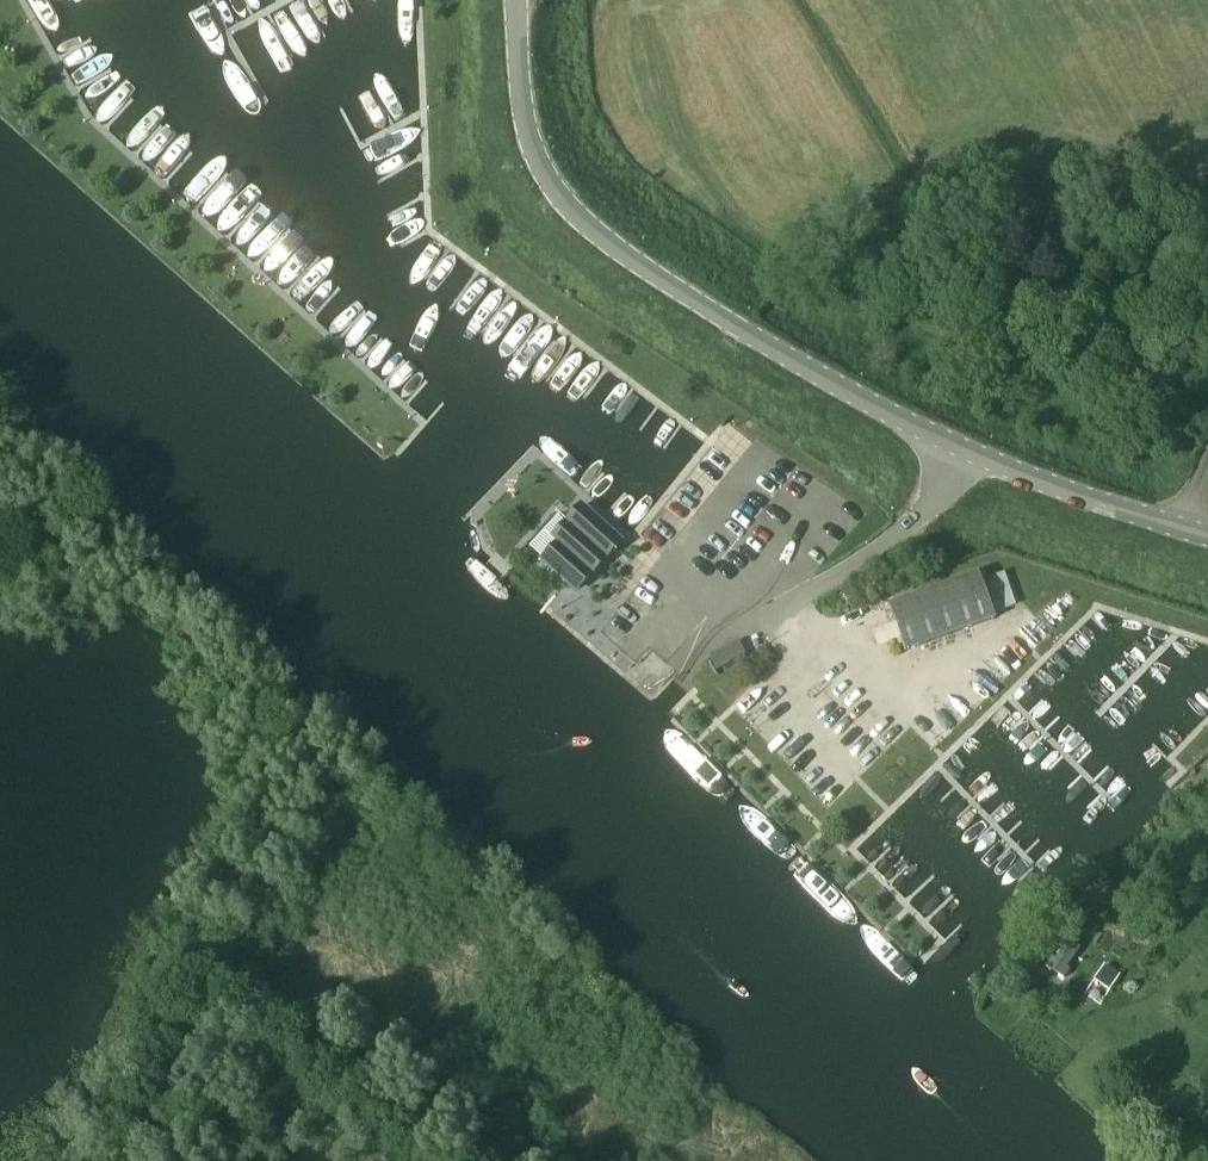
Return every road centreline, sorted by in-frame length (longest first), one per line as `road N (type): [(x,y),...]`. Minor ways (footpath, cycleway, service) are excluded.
road 1 (tertiary): [(1207,534),(973,458),(600,242),(555,201),(529,154),(517,96),(517,0)]

